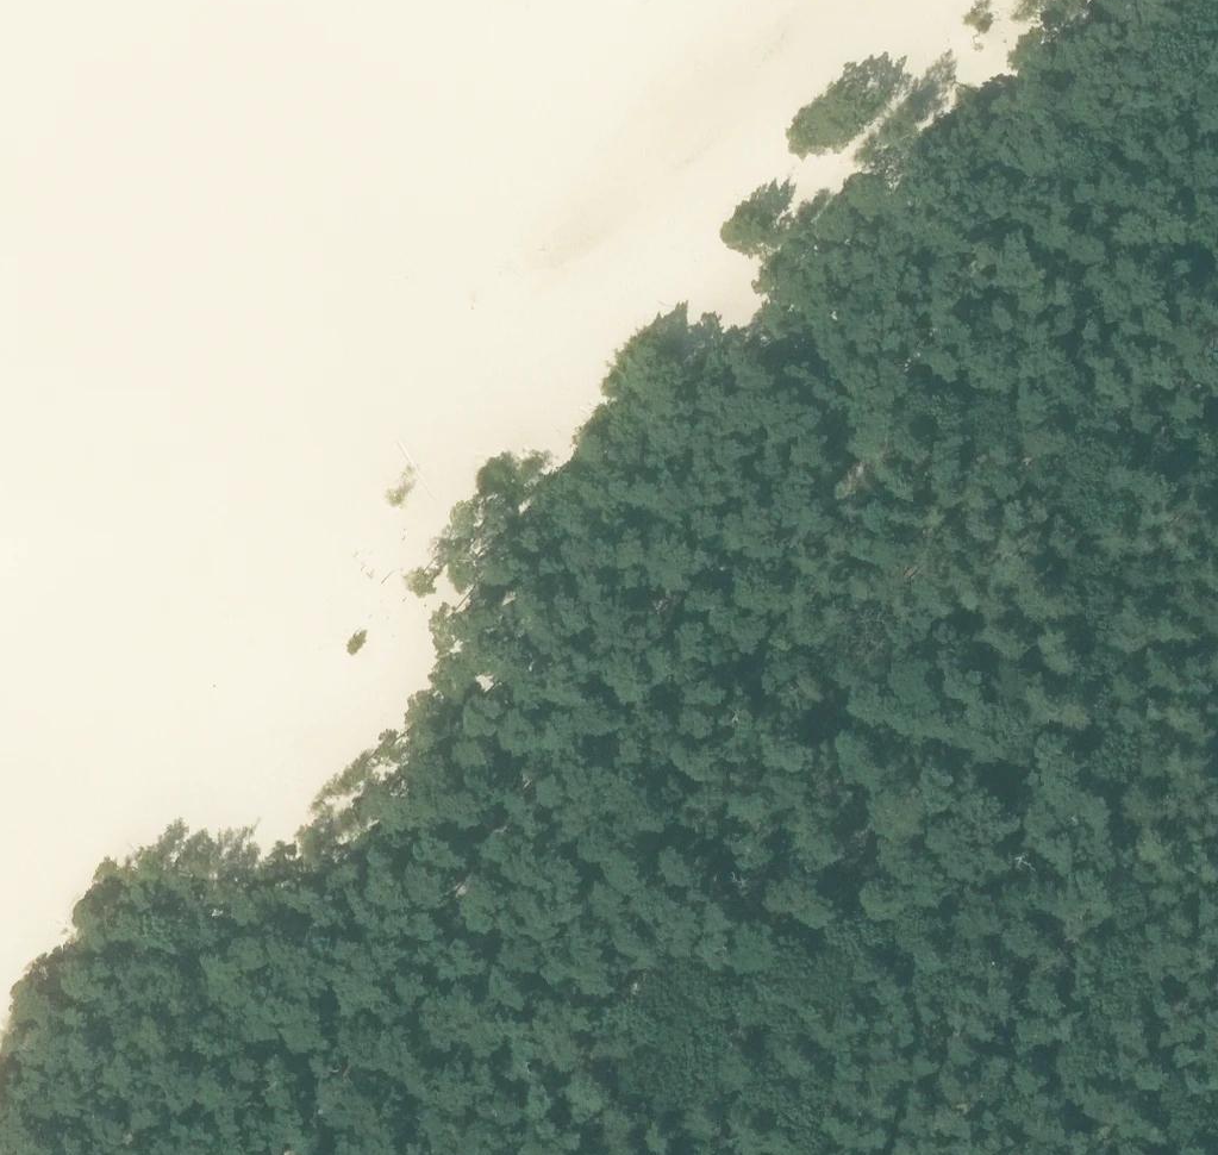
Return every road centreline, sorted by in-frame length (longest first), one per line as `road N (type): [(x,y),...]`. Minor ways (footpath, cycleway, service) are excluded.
road 1 (track): [(534,174),(724,299),(904,367),(1217,454)]

